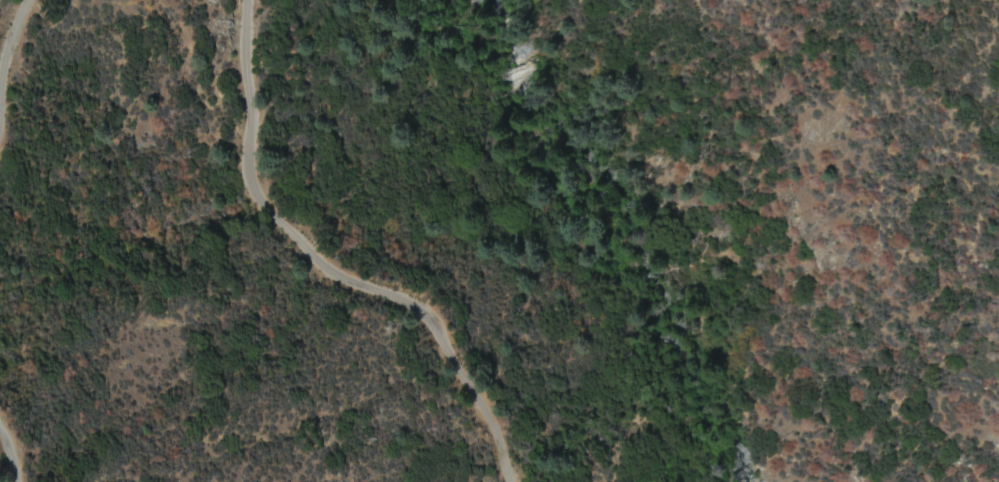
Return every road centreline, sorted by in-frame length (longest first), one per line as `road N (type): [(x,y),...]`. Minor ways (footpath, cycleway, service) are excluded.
road 1 (track): [(229,0),(224,154),(247,204),(293,250),(404,298),(470,410),(486,481)]

